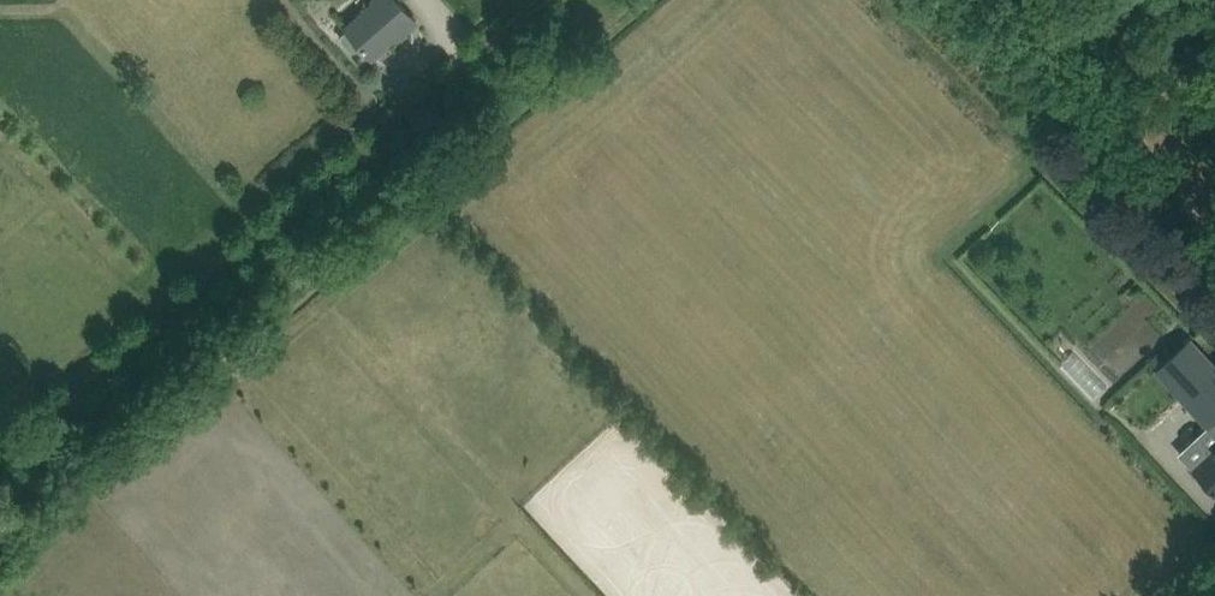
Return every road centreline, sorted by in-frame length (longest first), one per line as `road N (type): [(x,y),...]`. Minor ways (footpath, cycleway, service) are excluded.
road 1 (unclassified): [(1214,317),(887,0)]

